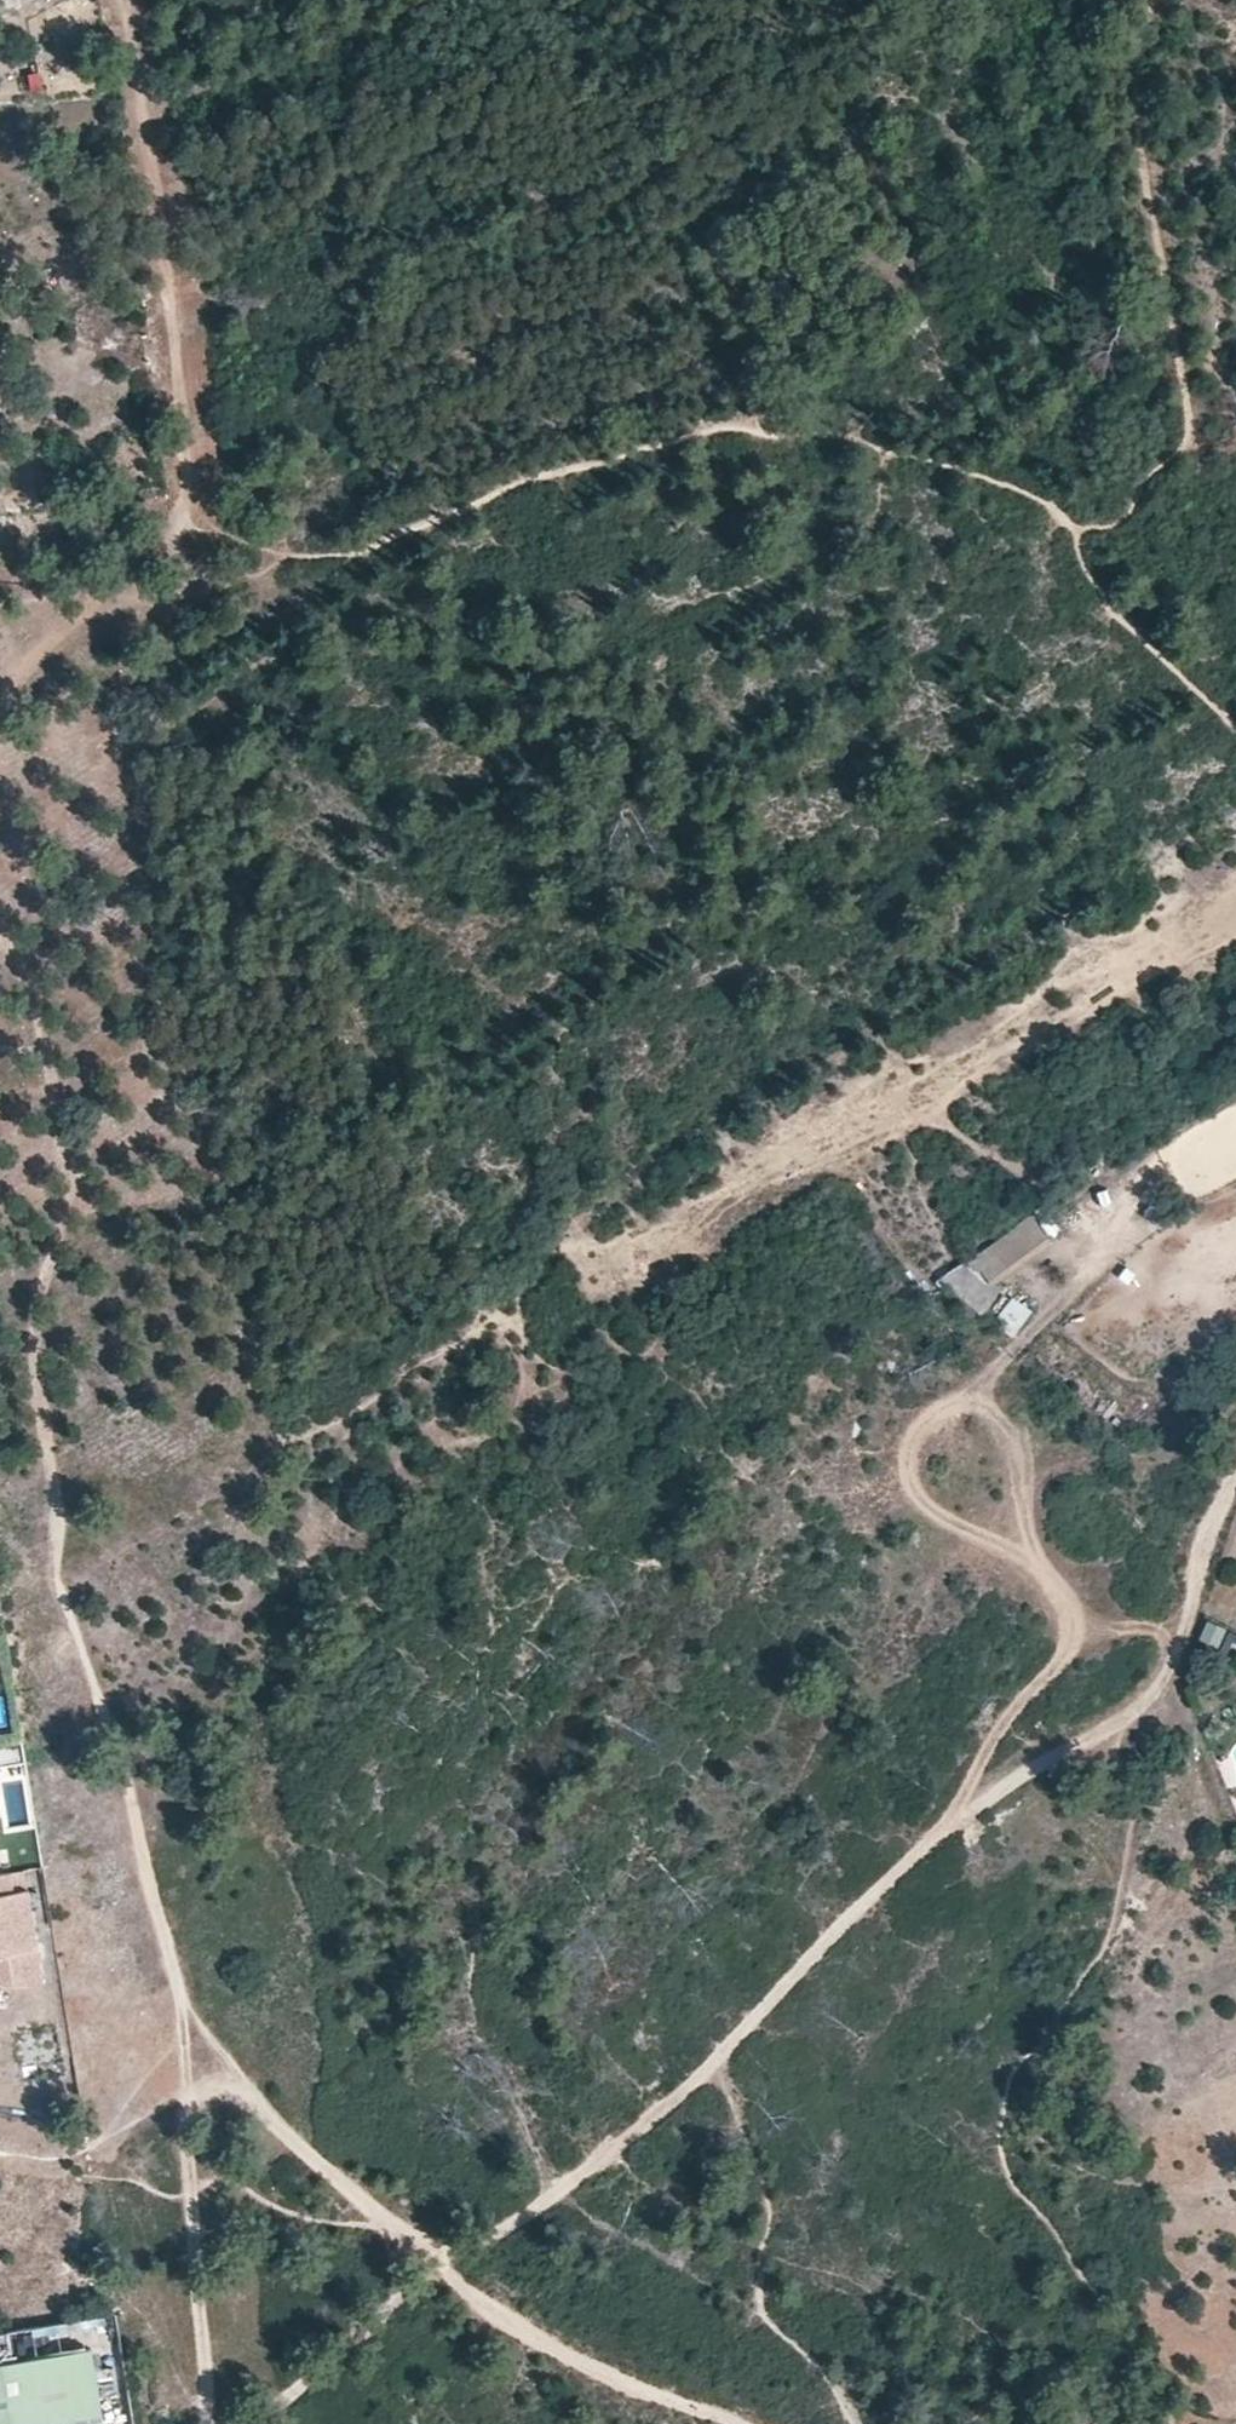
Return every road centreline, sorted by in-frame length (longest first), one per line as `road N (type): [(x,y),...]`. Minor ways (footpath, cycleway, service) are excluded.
road 1 (track): [(263,2423),(604,2155),(731,2042),(914,1856),(1161,1689),(1215,1518),(1235,1477)]

